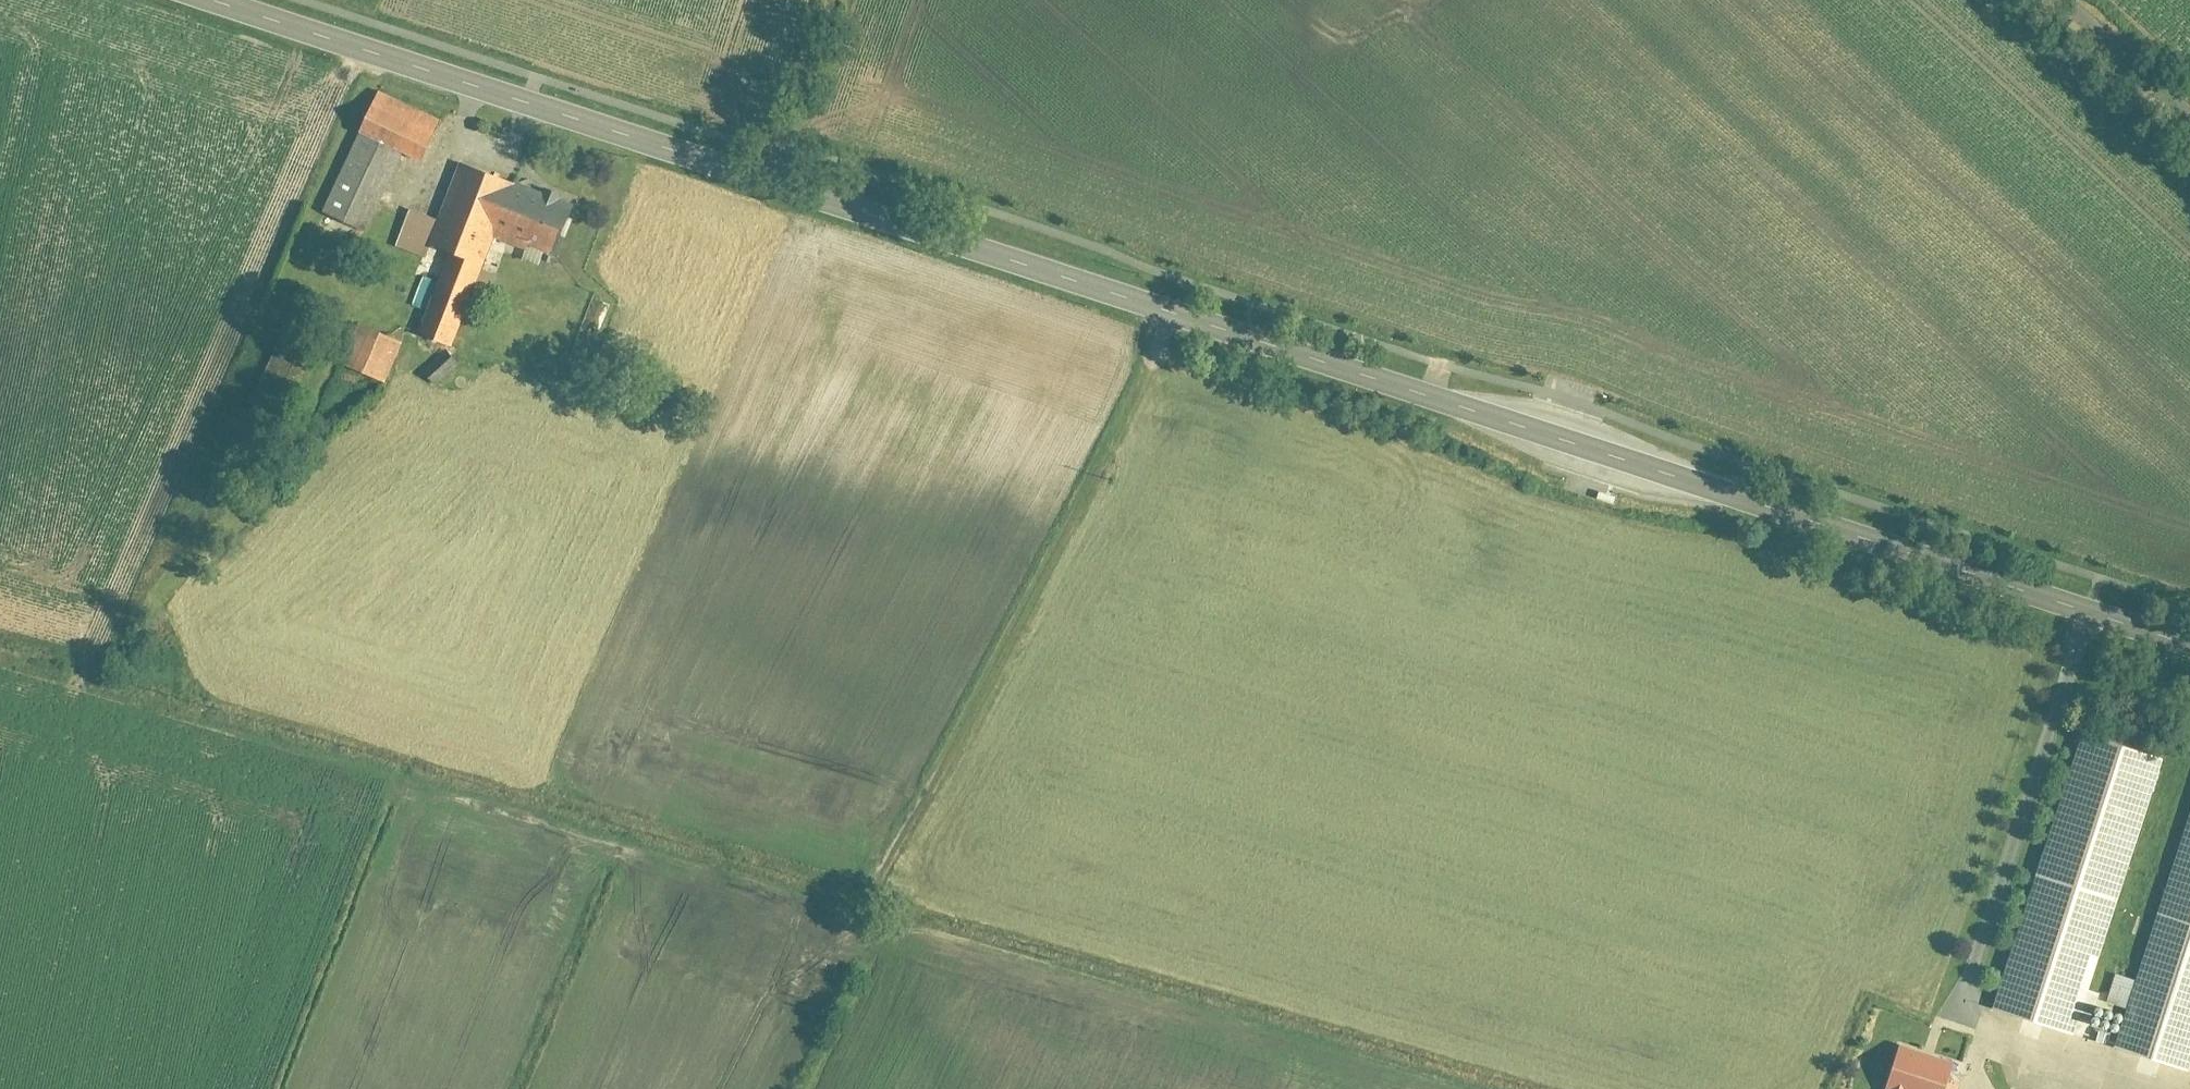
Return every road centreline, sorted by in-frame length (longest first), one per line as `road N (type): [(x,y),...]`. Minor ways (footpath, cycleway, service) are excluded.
road 1 (tertiary): [(2189,637),(194,0)]
road 2 (track): [(772,182),(837,0)]
road 3 (residential): [(2189,114),(2062,0)]

